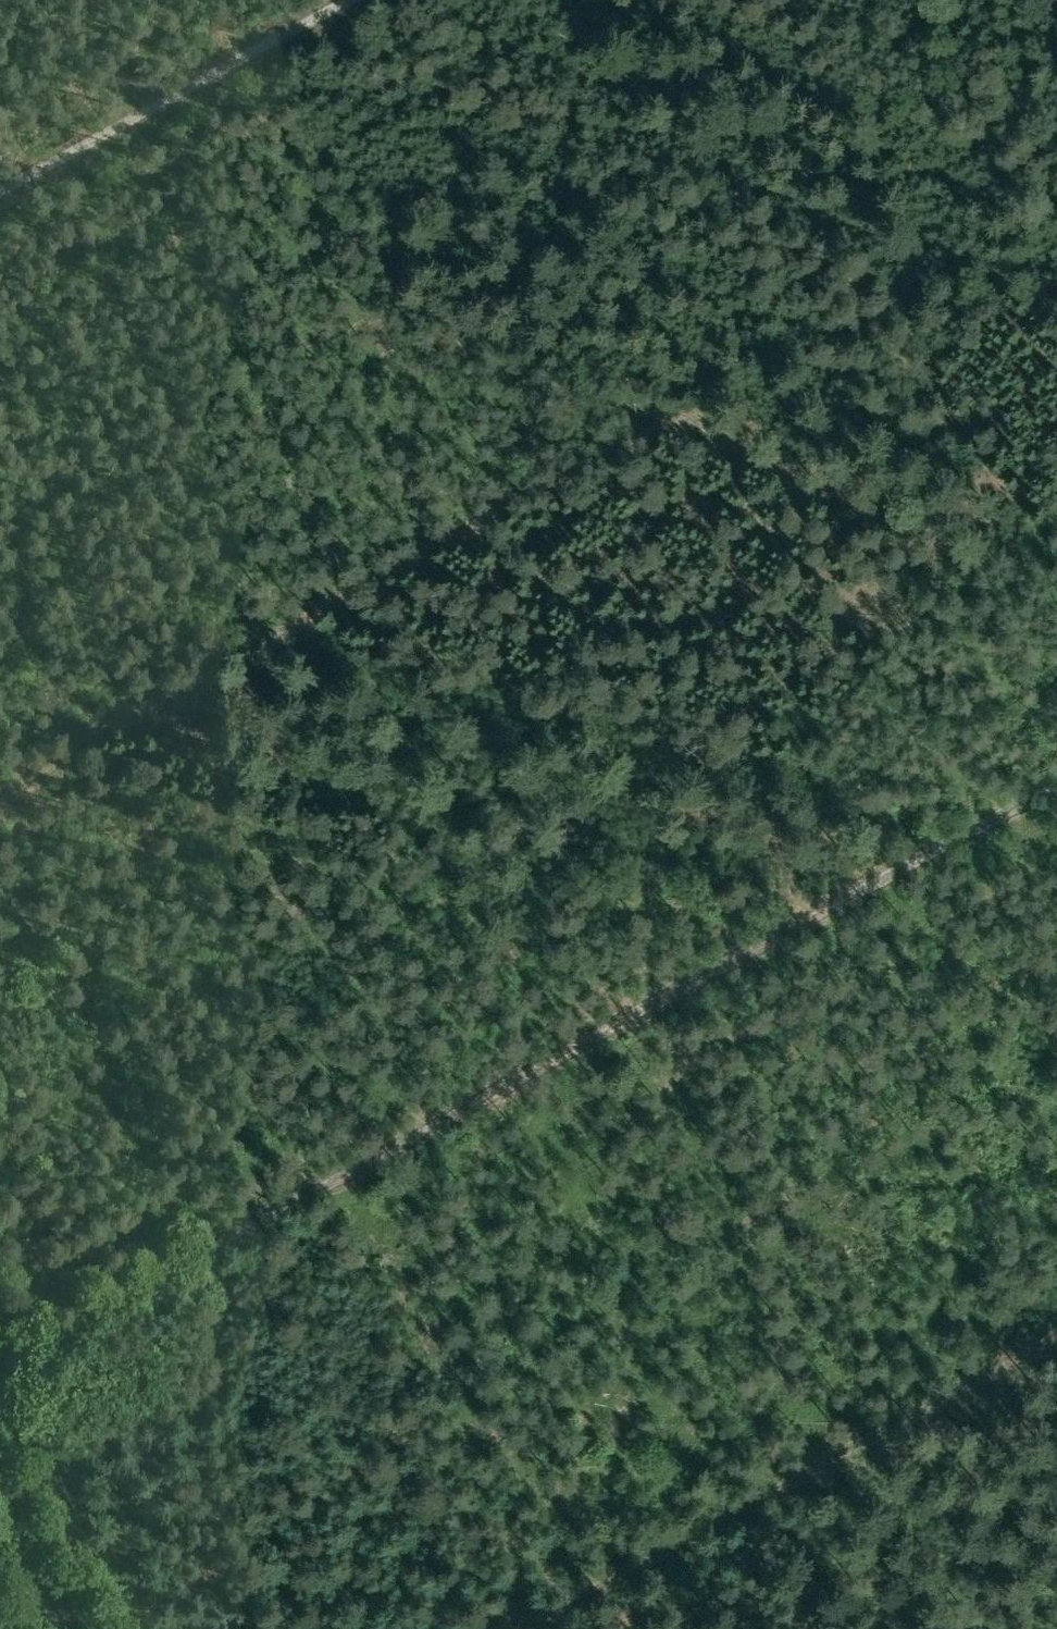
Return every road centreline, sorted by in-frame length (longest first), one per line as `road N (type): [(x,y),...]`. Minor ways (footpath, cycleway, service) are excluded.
road 1 (track): [(358,0),(0,195)]
road 2 (primary): [(53,1628),(0,1491)]

